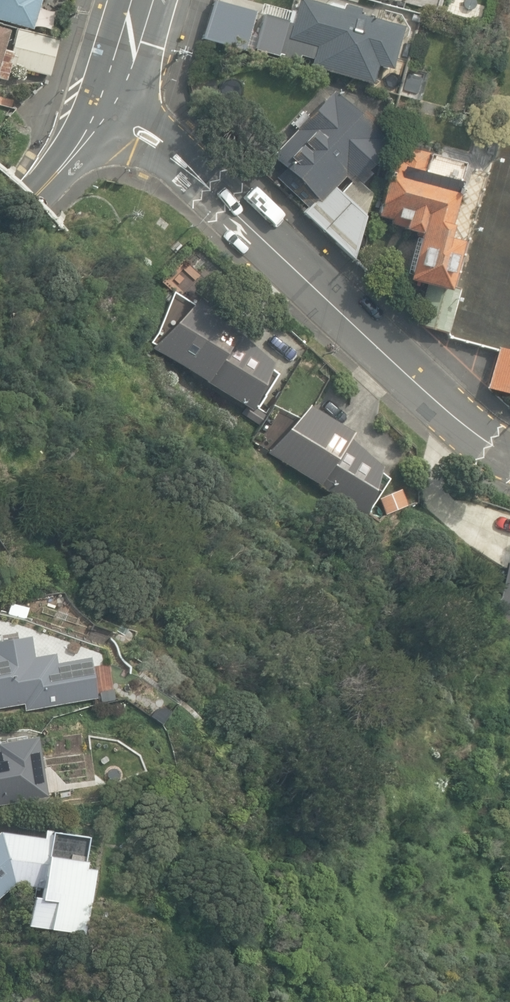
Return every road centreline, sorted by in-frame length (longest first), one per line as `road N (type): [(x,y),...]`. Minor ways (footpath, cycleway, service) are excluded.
road 1 (residential): [(108,101),(460,418),(509,452)]
road 2 (secondary): [(0,235),(82,144),(108,101)]

